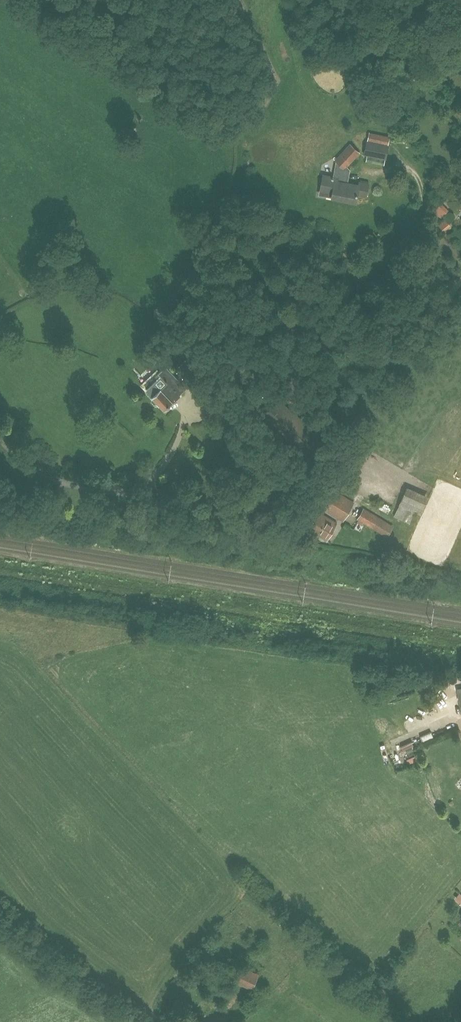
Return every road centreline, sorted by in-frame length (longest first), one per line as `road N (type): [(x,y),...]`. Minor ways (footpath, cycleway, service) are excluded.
road 1 (unclassified): [(460,282),(392,365),(277,529),(191,519),(133,493),(68,483),(0,441)]
road 2 (unclassified): [(161,1021),(44,953),(0,909)]

